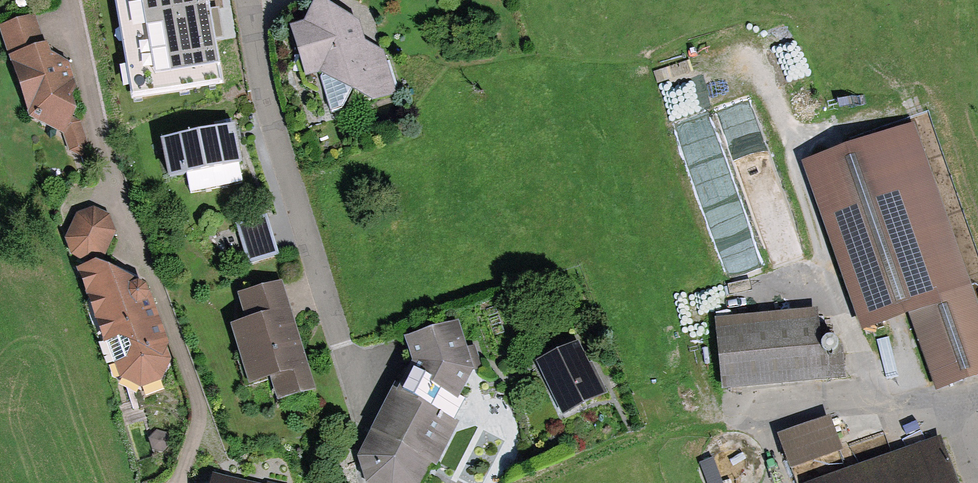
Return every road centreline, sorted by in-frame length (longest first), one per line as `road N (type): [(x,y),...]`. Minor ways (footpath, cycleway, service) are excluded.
road 1 (track): [(712,67),(737,58),(752,63),(767,83),(873,401)]
road 2 (residential): [(338,337),(268,105),(247,0)]
road 3 (track): [(727,412),(850,399),(977,402)]

